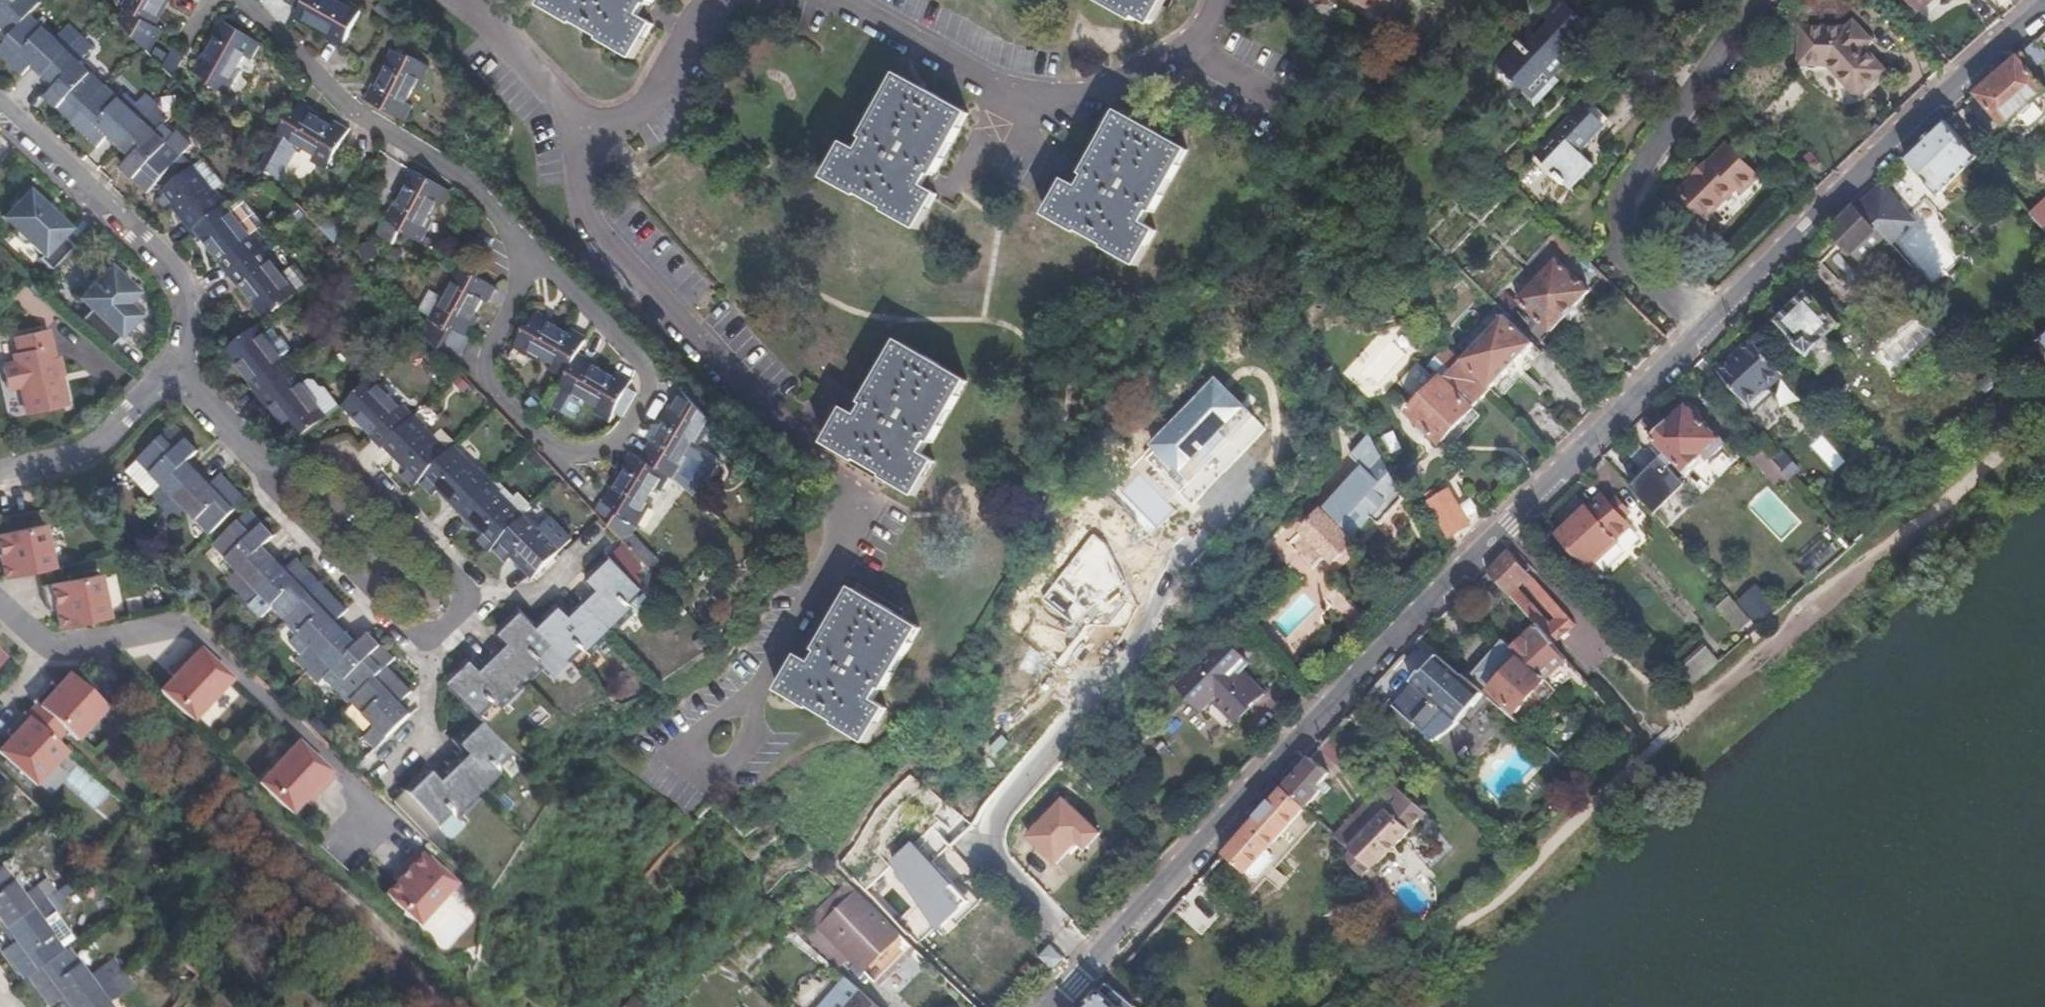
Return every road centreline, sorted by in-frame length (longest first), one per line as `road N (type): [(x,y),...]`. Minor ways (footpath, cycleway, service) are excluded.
road 1 (residential): [(1050,1006),(1506,523)]
road 2 (residential): [(396,820),(184,624),(71,647),(33,633),(0,603)]
road 3 (residential): [(269,474),(270,494),(419,640),(445,627),(459,613),(461,590),(335,466)]
road 4 (residential): [(1723,325),(2044,23)]
road 5 (residential): [(1723,325),(1637,291),(1617,218),(1643,154),(1753,0)]
road 6 (residential): [(521,238),(485,367),(493,394),(524,428),(560,448),(596,449),(628,433),(647,411),(650,386),(633,356)]
road 7 (residential): [(521,238),(466,184),(343,108),(243,0)]
road 8 (unclassified): [(0,119),(175,286),(177,343),(164,366)]
road 9 (residential): [(1506,523),(1723,325)]
road 10 (unclassified): [(164,366),(99,448),(72,464),(0,481)]
road 11 (residential): [(1506,523),(1612,653)]
road 12 (residential): [(633,356),(521,238)]
road 13 (residential): [(269,474),(164,366)]

